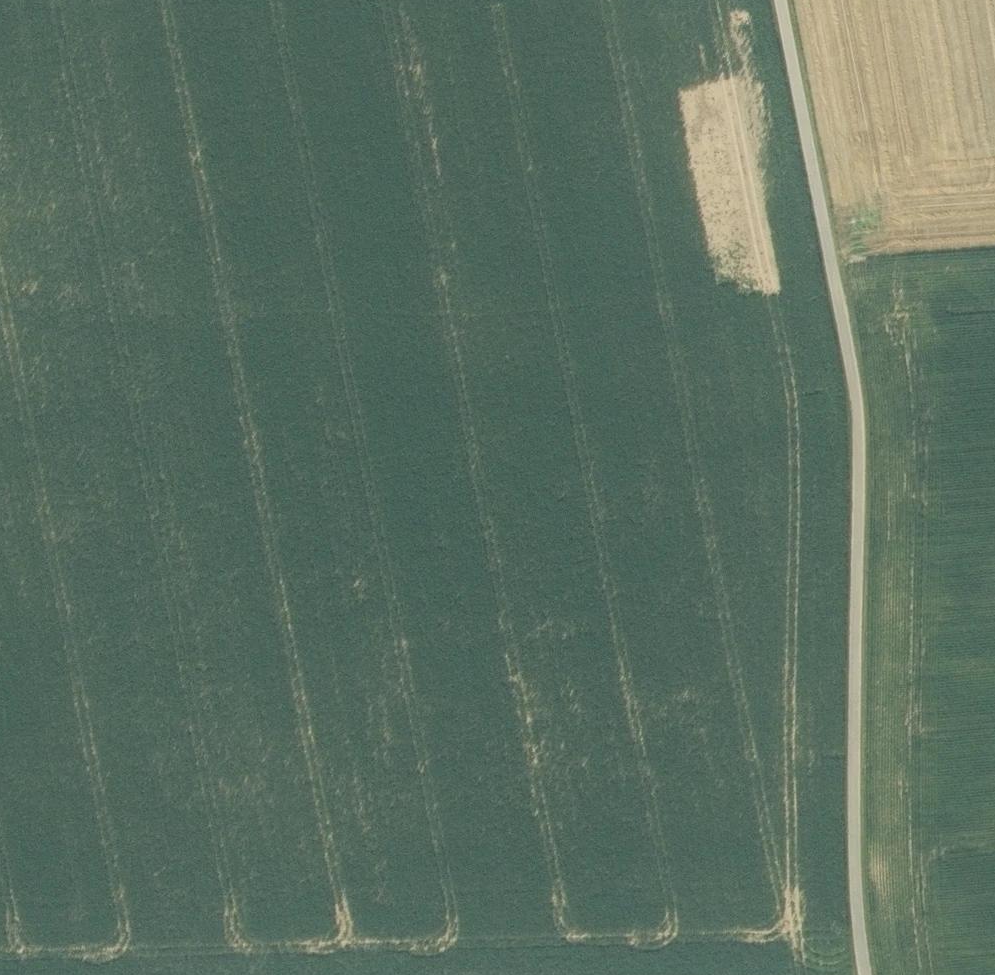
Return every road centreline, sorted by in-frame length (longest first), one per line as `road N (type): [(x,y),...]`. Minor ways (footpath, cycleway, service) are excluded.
road 1 (track): [(866,974),(856,903),(858,401),(781,0)]

